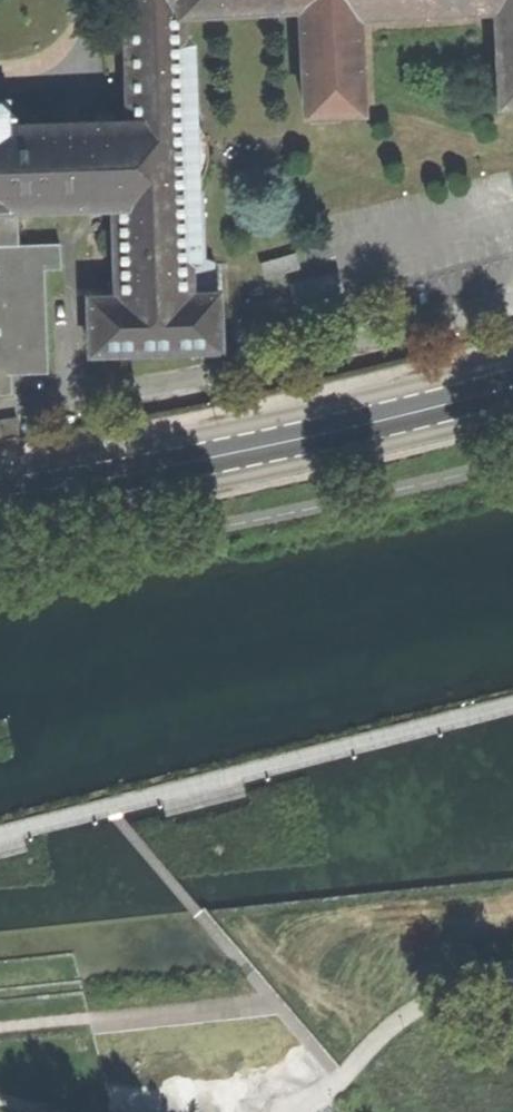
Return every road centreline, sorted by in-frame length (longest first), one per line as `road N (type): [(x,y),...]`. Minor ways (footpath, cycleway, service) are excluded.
road 1 (secondary): [(512,383),(183,461),(0,491)]

